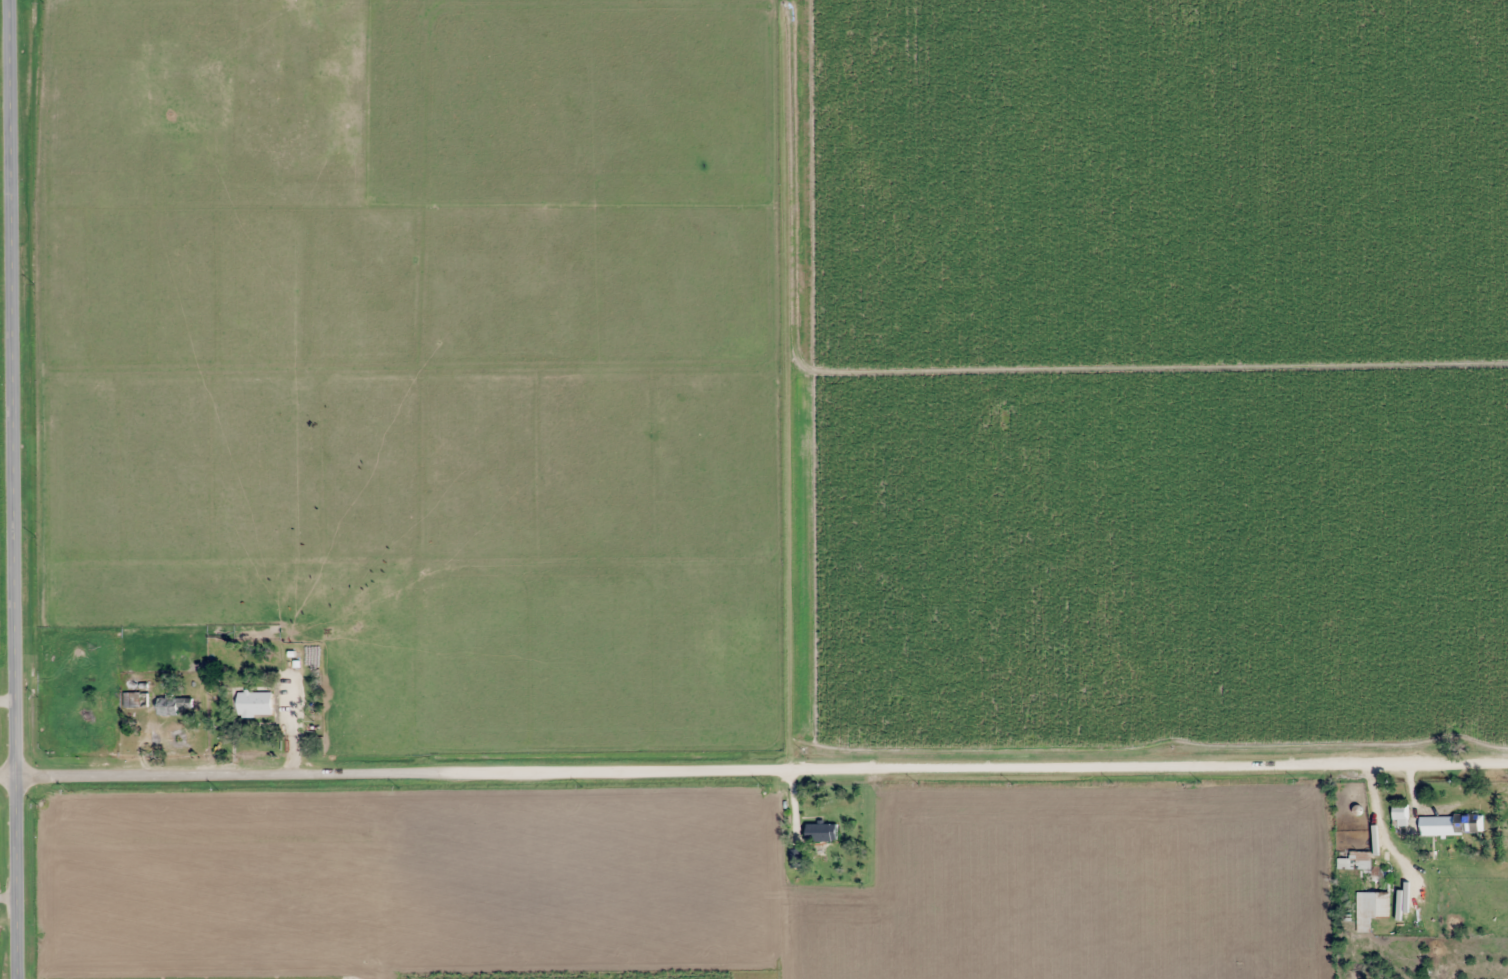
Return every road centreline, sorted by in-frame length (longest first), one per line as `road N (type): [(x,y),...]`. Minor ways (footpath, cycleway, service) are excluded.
road 1 (residential): [(1507,758),(0,768)]
road 2 (tertiary): [(18,978),(10,0)]

